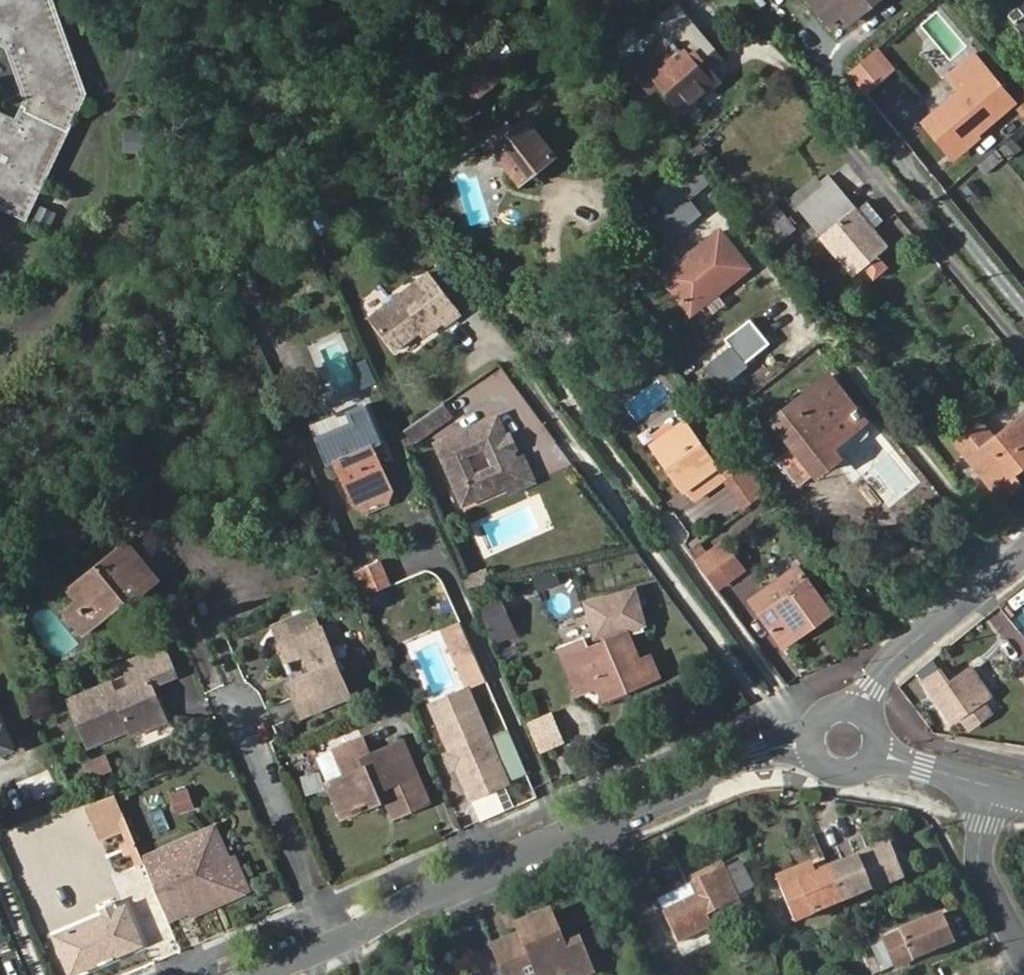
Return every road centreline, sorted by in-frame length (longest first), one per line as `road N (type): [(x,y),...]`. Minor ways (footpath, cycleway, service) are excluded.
road 1 (residential): [(259,974),(442,885),(758,751),(810,746)]
road 2 (residential): [(862,712),(888,664),(1023,553)]
road 3 (residential): [(1023,959),(977,854),(999,788)]
road 4 (residential): [(875,751),(999,788)]

